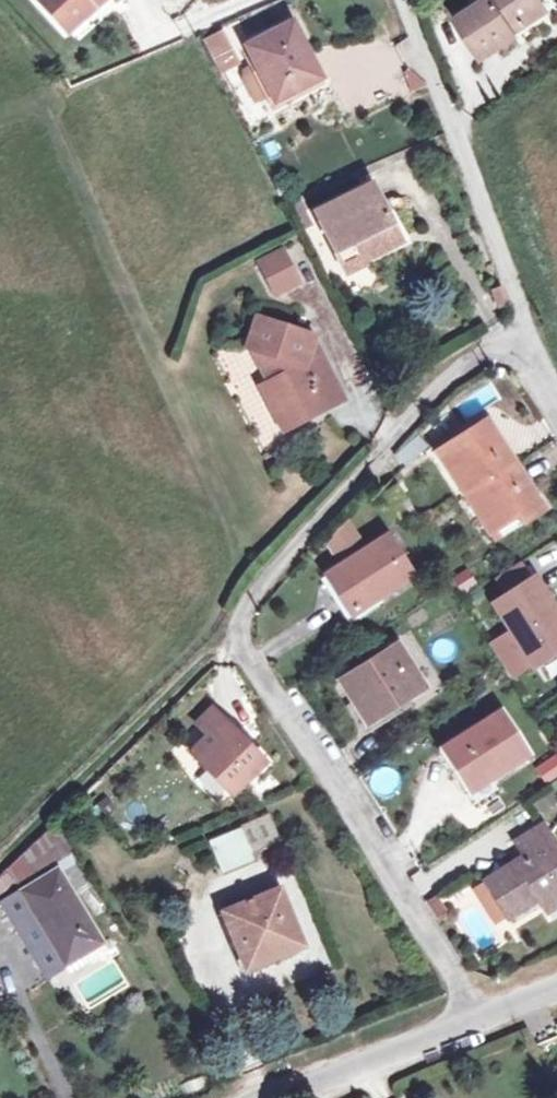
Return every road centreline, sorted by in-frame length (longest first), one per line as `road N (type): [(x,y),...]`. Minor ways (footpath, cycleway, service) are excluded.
road 1 (residential): [(407,0),(523,335),(556,399)]
road 2 (track): [(0,861),(234,625)]
road 3 (residential): [(270,1097),(556,983)]

